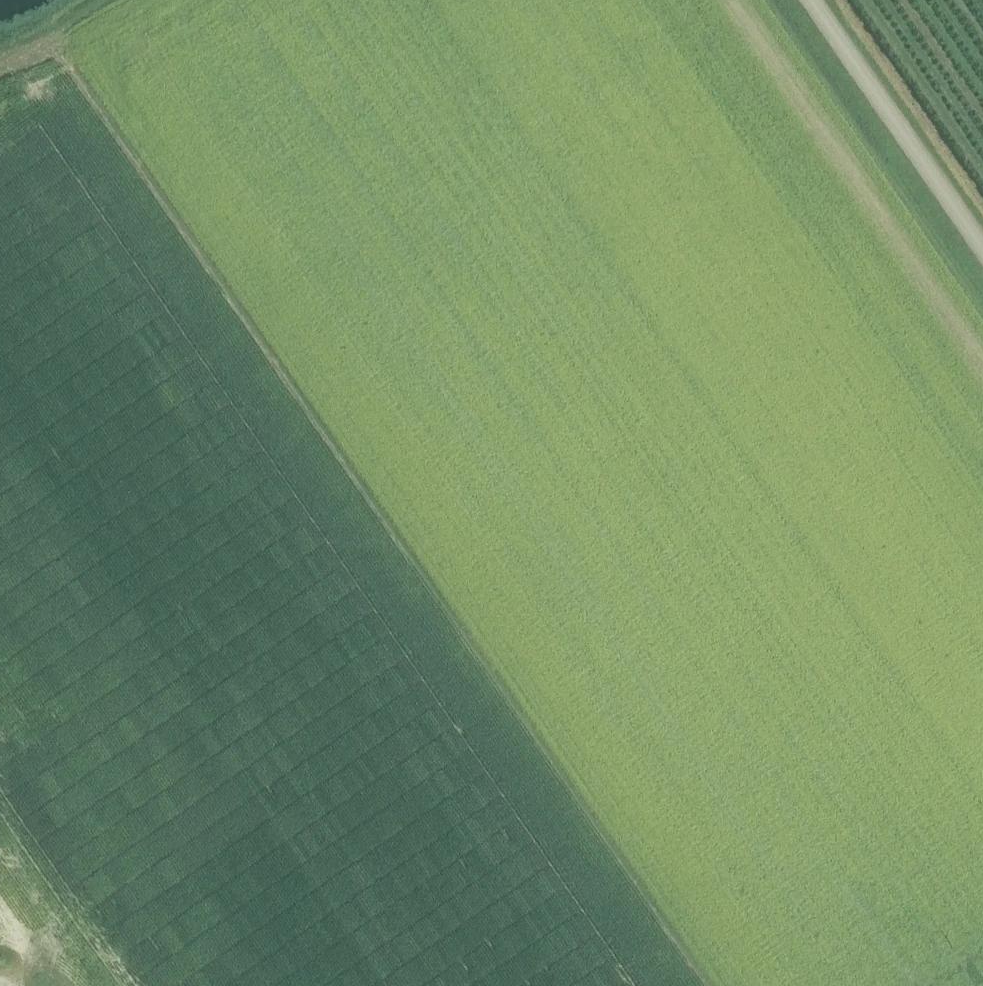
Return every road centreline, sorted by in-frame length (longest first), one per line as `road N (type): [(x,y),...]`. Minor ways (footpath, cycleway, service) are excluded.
road 1 (unclassified): [(982,248),(812,0)]

